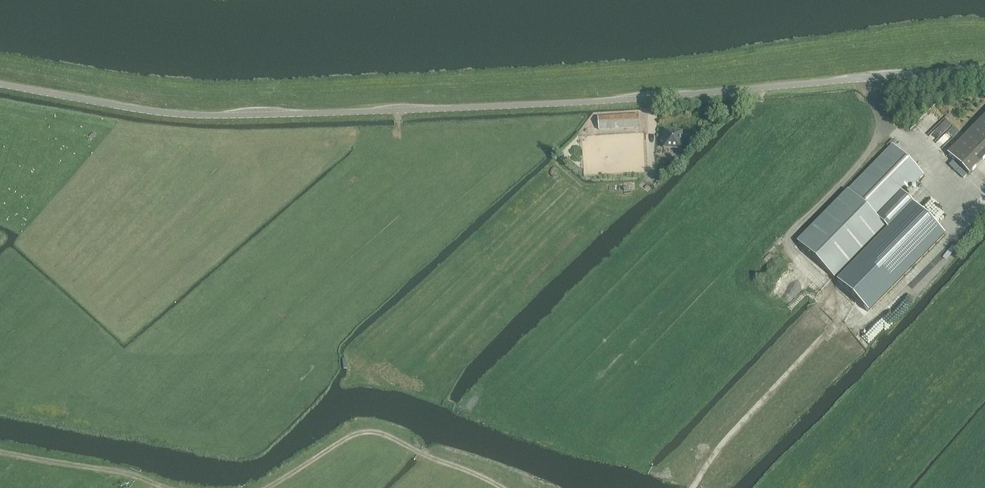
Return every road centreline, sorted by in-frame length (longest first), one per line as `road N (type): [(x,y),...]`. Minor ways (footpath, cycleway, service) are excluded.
road 1 (tertiary): [(984,67),(603,101),(246,115),(151,110),(0,83)]
road 2 (track): [(503,487),(366,432),(265,487)]
road 3 (track): [(849,309),(711,456),(695,484)]
road 4 (track): [(166,487),(124,472),(0,451)]

